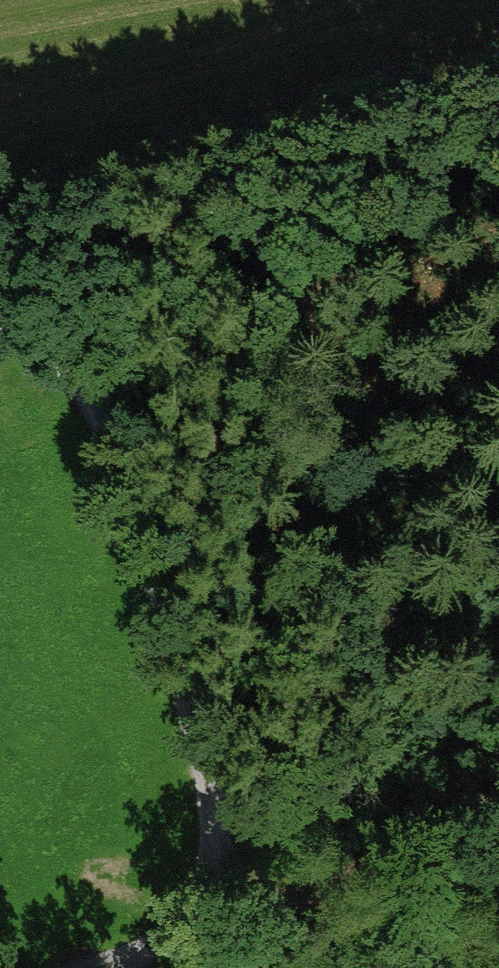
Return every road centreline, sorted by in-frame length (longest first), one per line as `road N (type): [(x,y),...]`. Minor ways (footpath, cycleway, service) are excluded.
road 1 (track): [(0,341),(72,349),(129,445),(201,691),(216,895)]
road 2 (track): [(498,94),(0,225)]
road 3 (unclassified): [(216,895),(68,967)]

